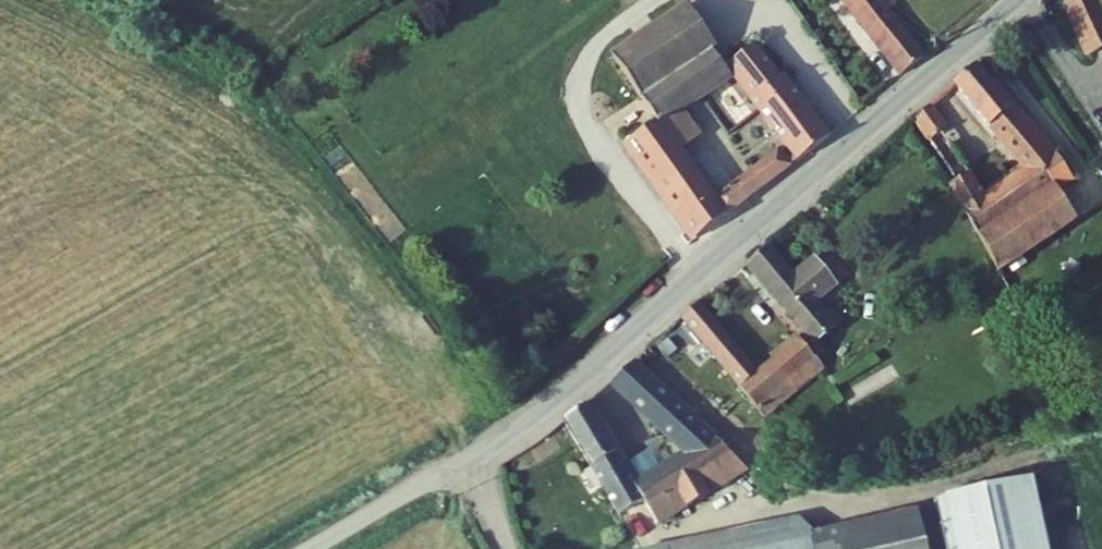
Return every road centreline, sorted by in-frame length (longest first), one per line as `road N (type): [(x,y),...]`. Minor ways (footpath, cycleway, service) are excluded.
road 1 (unclassified): [(1019,0),(525,422),(310,548)]

